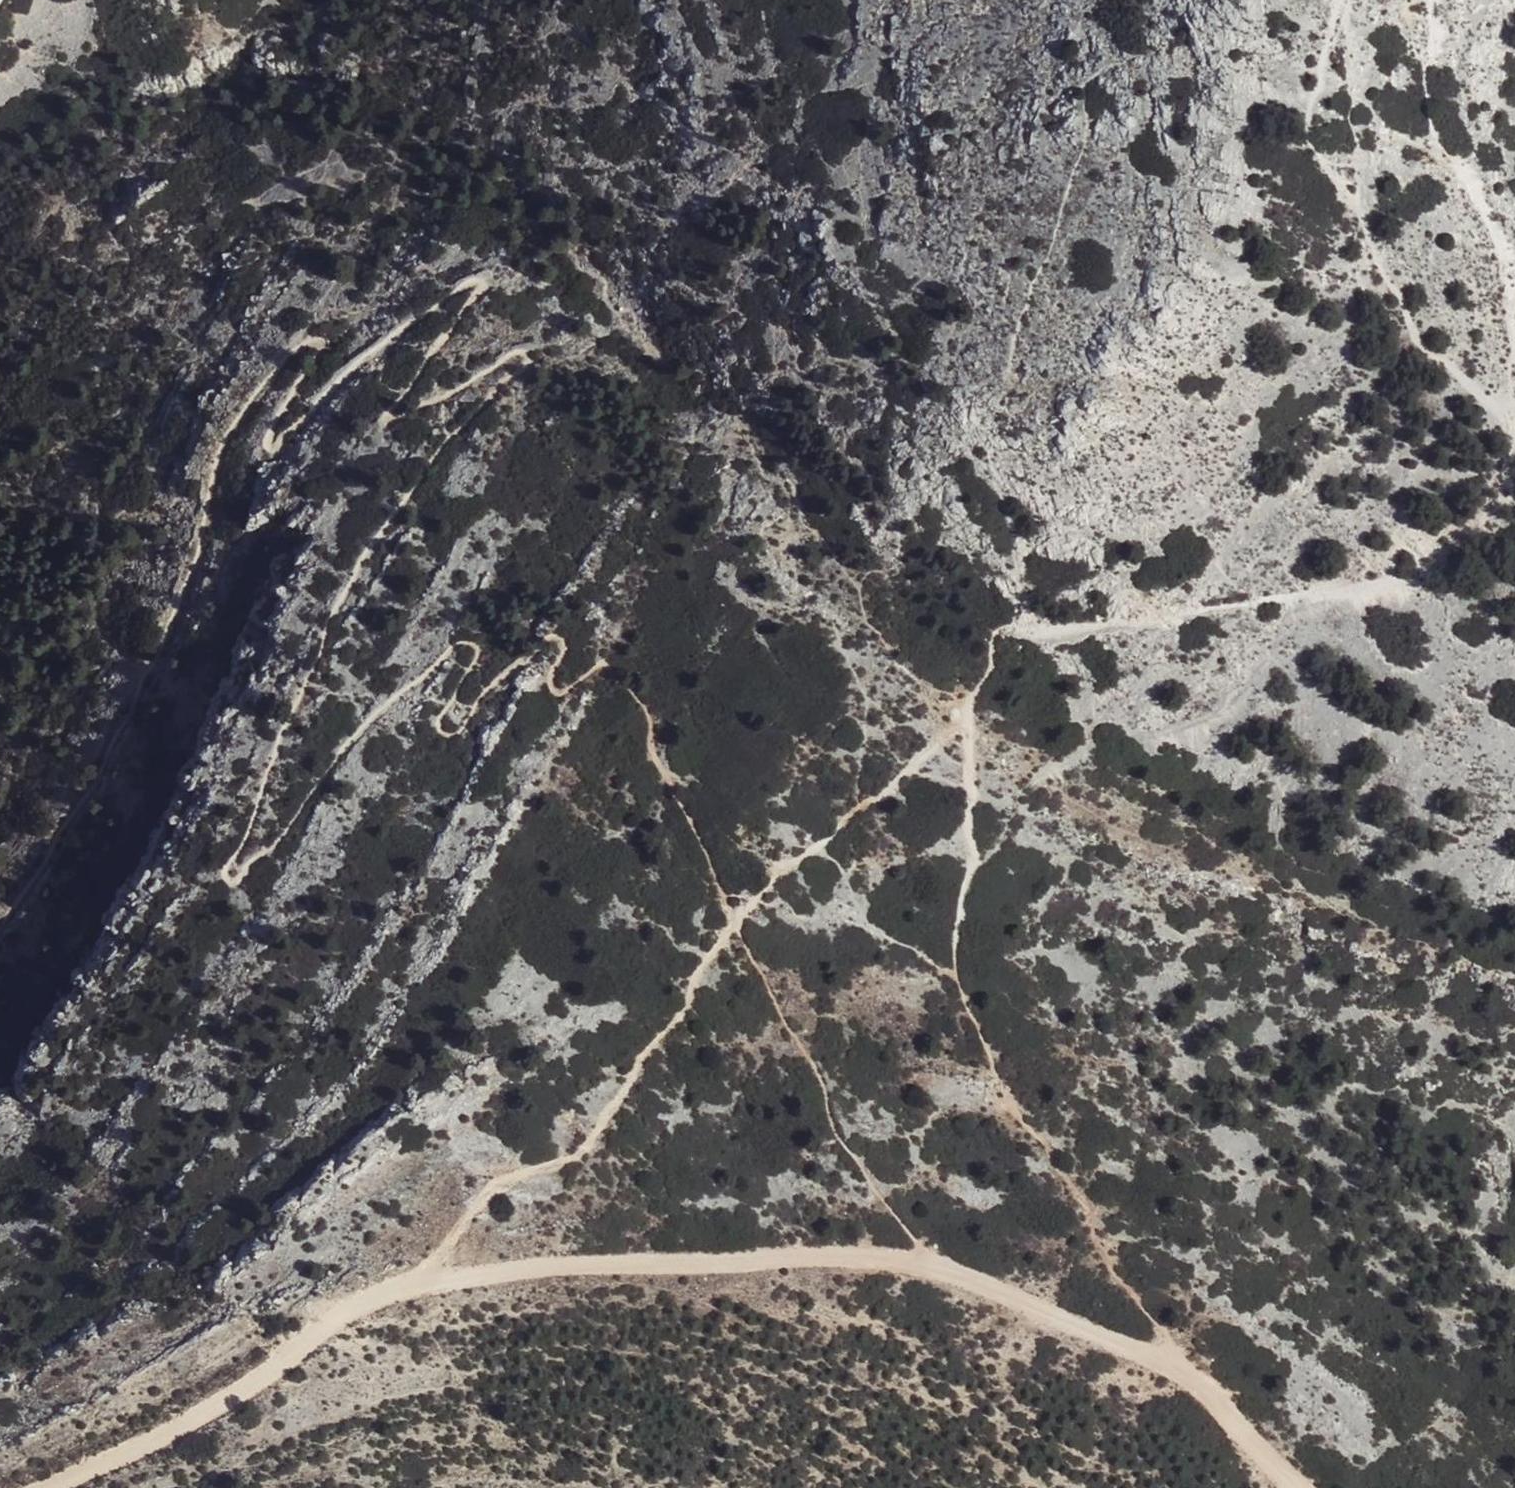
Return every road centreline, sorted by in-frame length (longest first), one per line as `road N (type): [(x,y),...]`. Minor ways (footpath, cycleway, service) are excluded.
road 1 (track): [(1179,1367),(929,1266),(848,1258),(563,1265),(429,1280),(381,1295),(225,1401),(49,1487)]
road 2 (track): [(1298,1487),(1179,1367)]

